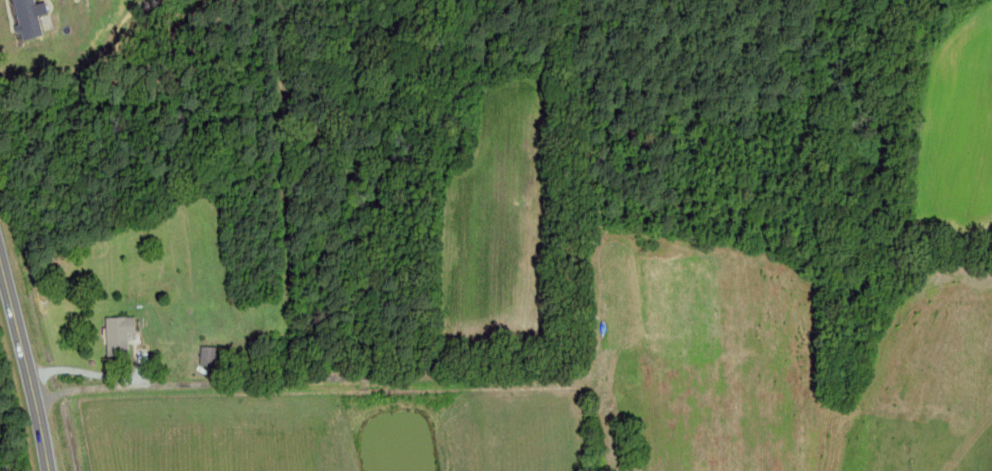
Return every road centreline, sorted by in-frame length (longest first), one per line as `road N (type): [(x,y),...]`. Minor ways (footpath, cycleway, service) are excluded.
road 1 (tertiary): [(54,470),(0,252)]

